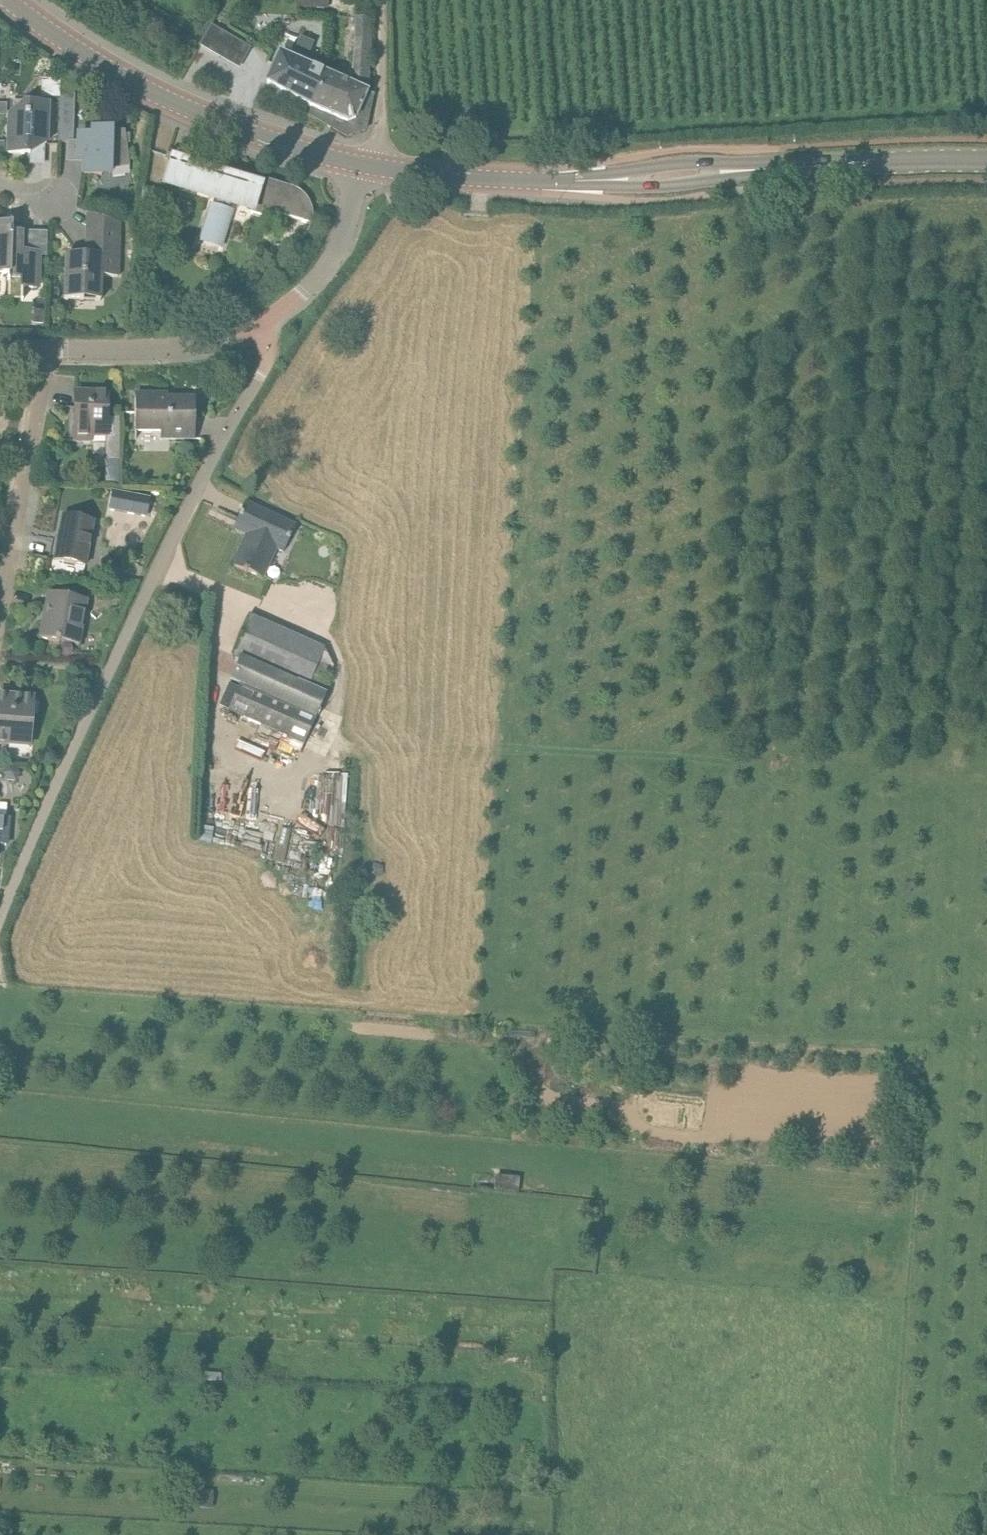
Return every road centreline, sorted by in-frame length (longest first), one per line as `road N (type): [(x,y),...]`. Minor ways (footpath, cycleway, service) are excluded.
road 1 (unclassified): [(0,916),(110,669),(268,359),(257,326)]
road 2 (secondary): [(986,160),(532,181),(369,164)]
road 3 (secondary): [(369,164),(201,116),(100,64),(9,0)]
road 4 (residential): [(0,627),(54,348)]
road 5 (residential): [(54,348),(182,345),(257,326)]
road 6 (unclassified): [(257,326),(328,262),(369,164)]
road 7 (unclassified): [(382,0),(381,130),(369,164)]

